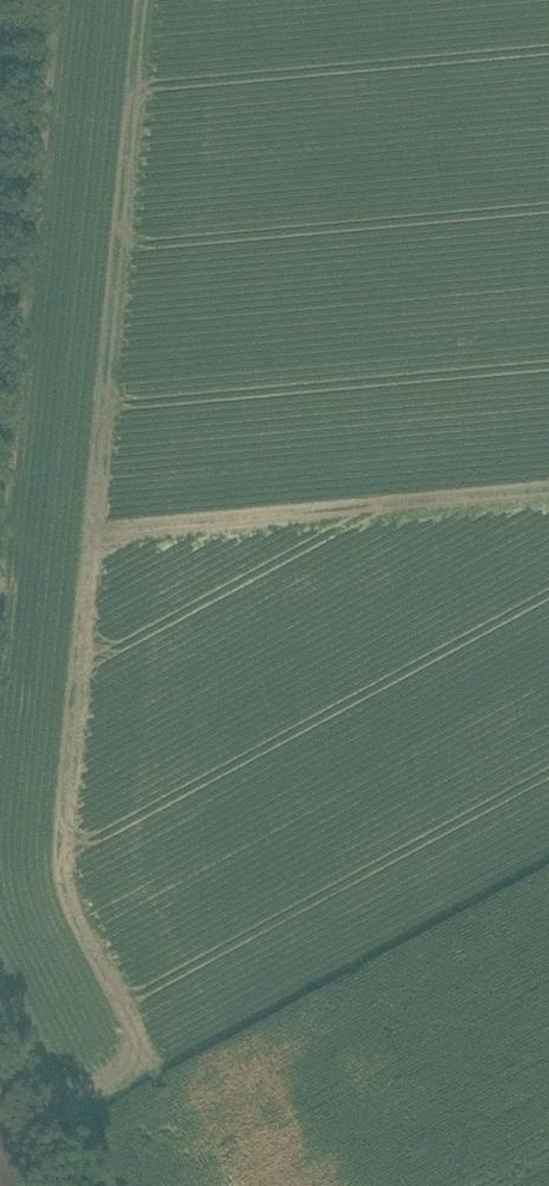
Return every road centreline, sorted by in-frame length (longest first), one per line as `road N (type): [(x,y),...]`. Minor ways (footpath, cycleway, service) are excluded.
road 1 (unclassified): [(0,203),(21,0)]
road 2 (unclassified): [(80,1185),(0,1026)]

